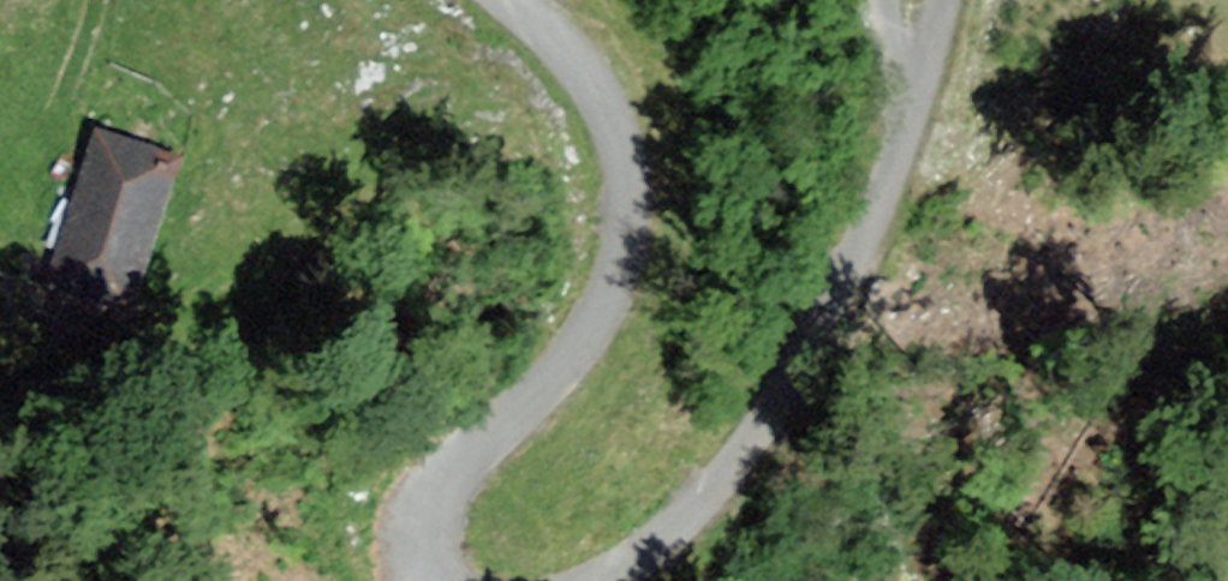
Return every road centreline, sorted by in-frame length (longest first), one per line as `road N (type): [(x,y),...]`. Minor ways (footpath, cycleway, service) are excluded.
road 1 (unclassified): [(414,580),(410,509),(535,394),(590,328),(635,218),(617,125),(566,47),(504,0)]
road 2 (unclassified): [(946,0),(913,98),(766,421),(709,497),(632,566),(596,580)]

